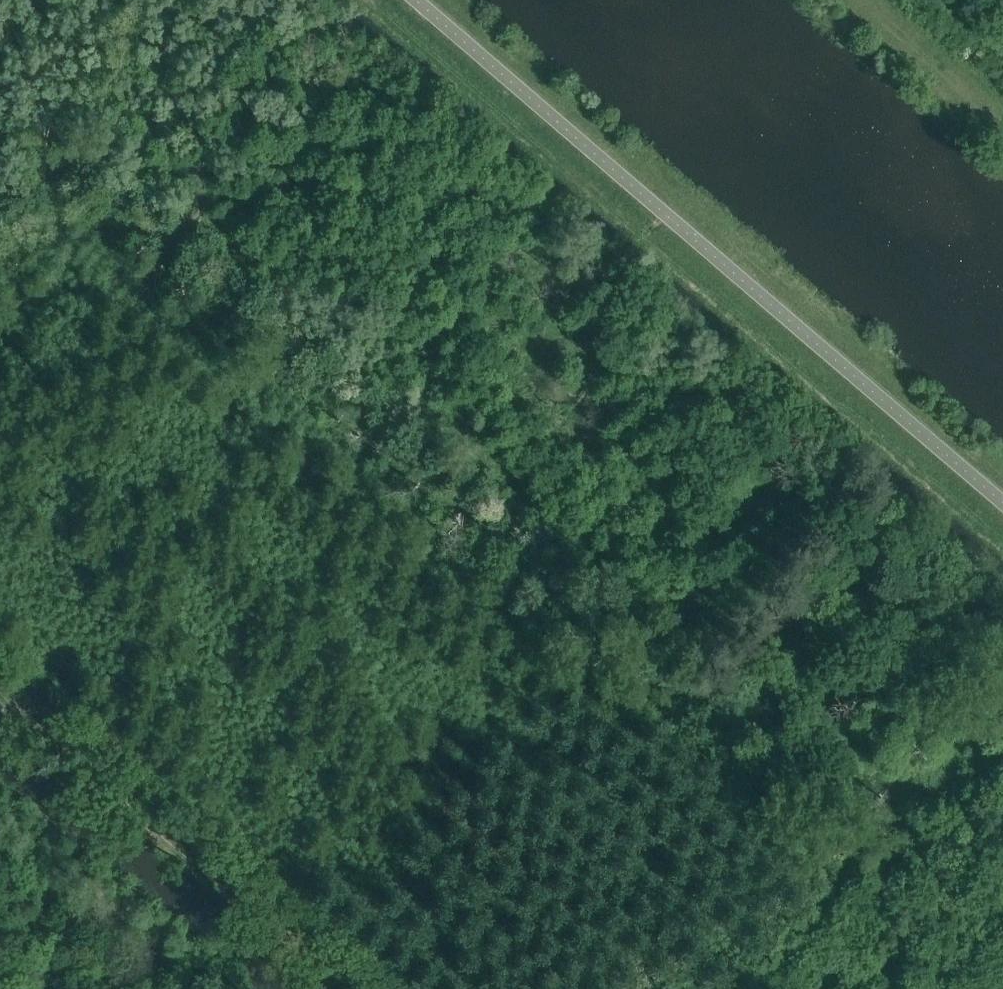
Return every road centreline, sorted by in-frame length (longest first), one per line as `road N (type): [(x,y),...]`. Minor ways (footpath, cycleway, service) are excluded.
road 1 (track): [(0,691),(360,988)]

